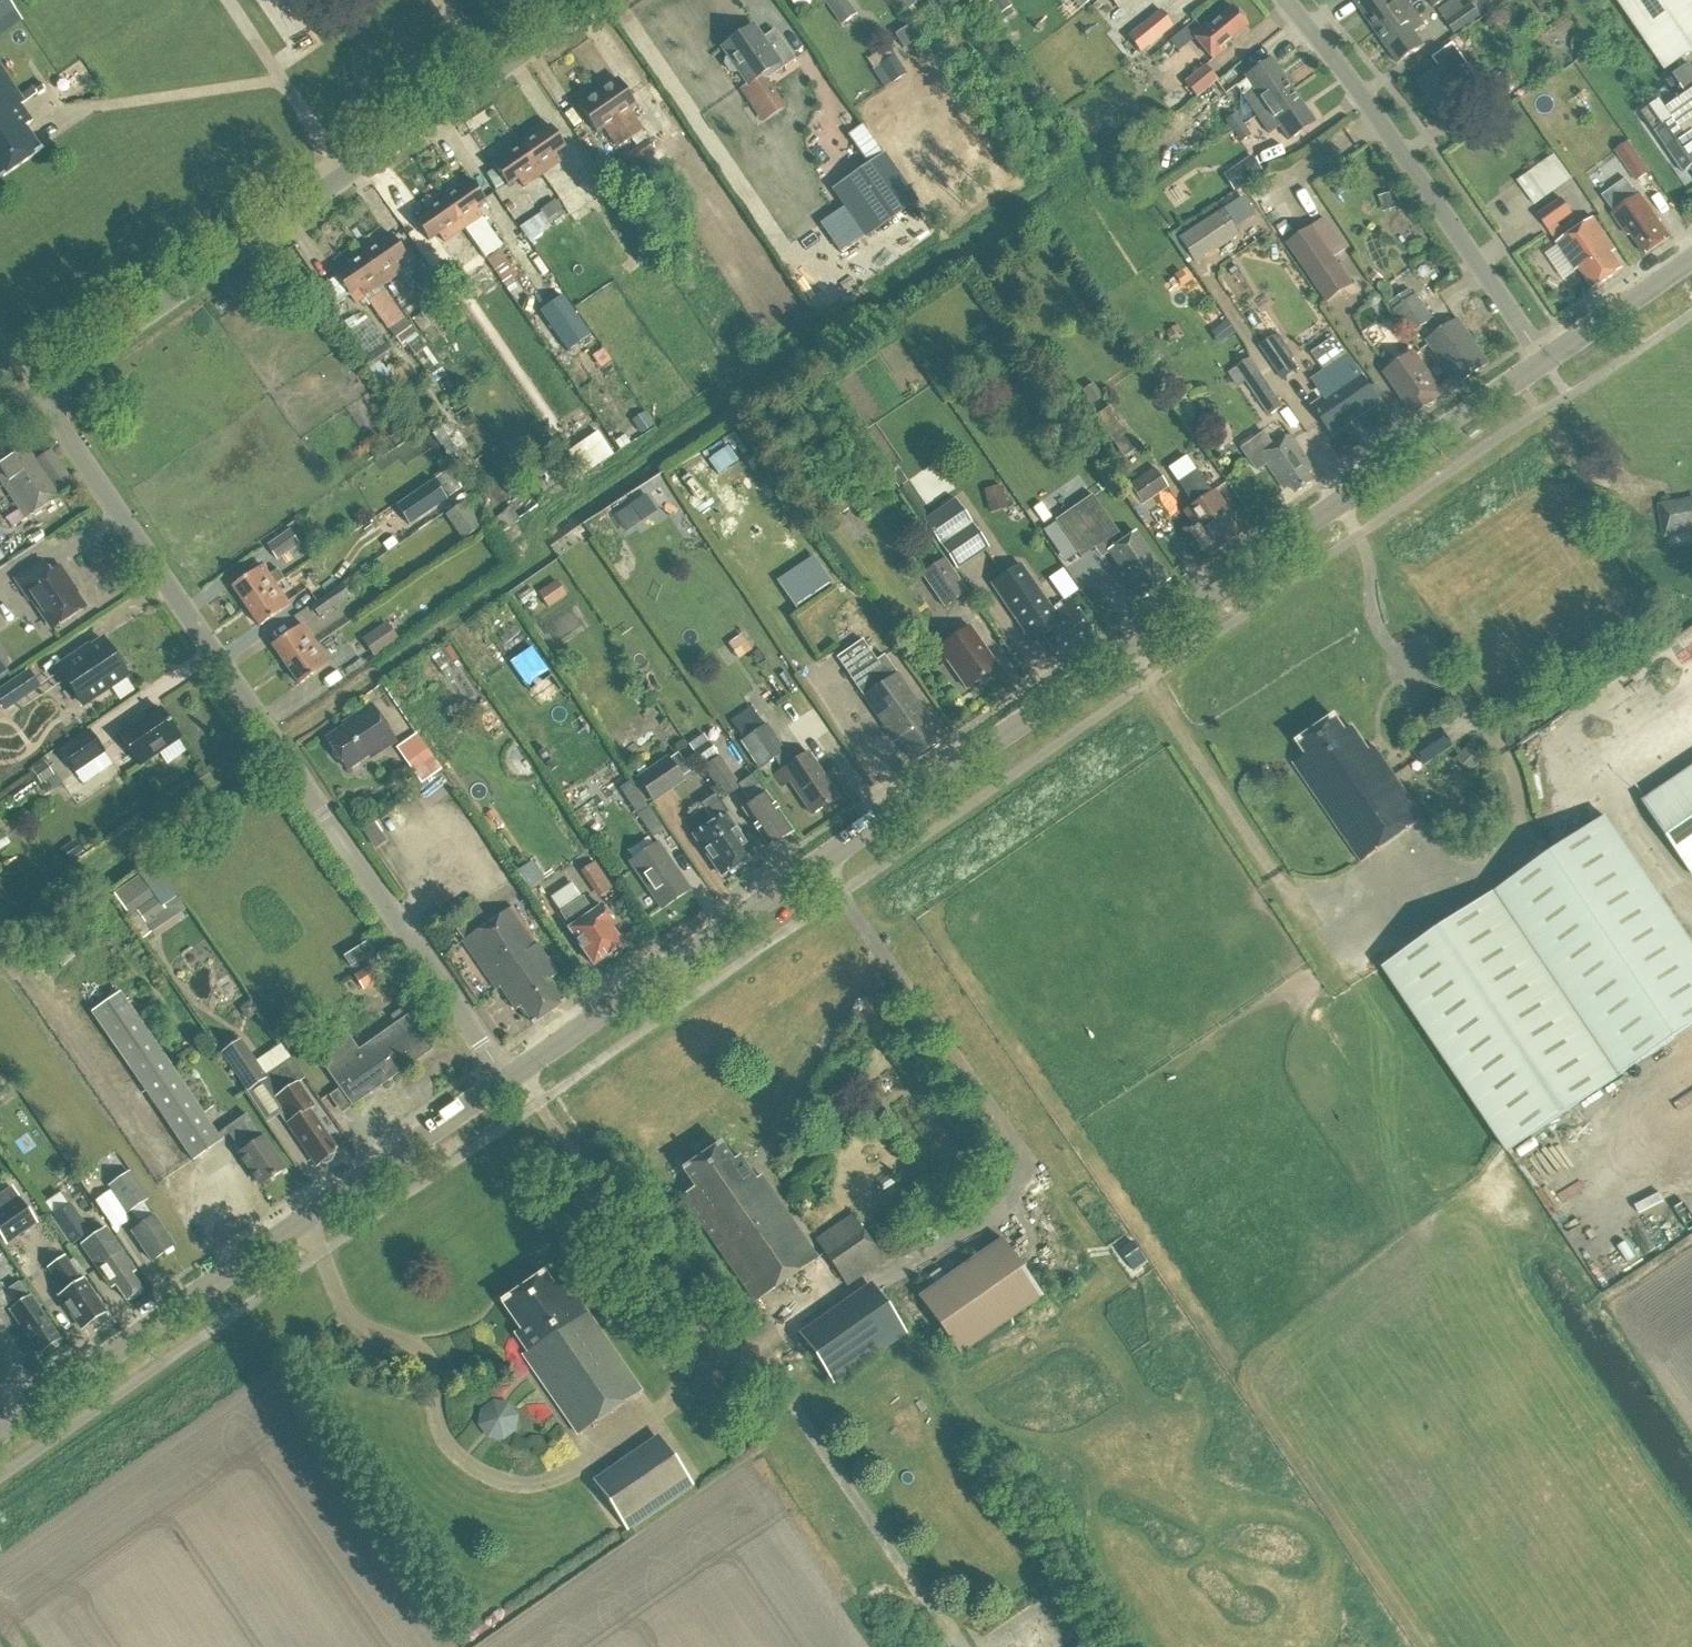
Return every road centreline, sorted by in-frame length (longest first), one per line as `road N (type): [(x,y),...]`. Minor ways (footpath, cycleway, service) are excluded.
road 1 (tertiary): [(505,1081),(1545,360)]
road 2 (track): [(274,745),(528,568),(549,512),(1049,168)]
road 3 (unclassified): [(505,1081),(42,398)]
road 4 (unclassified): [(42,398),(84,358),(602,0)]
road 5 (tertiary): [(0,1432),(505,1081)]
road 6 (residential): [(1545,360),(1284,0)]
road 7 (tertiary): [(1545,360),(1691,257)]

